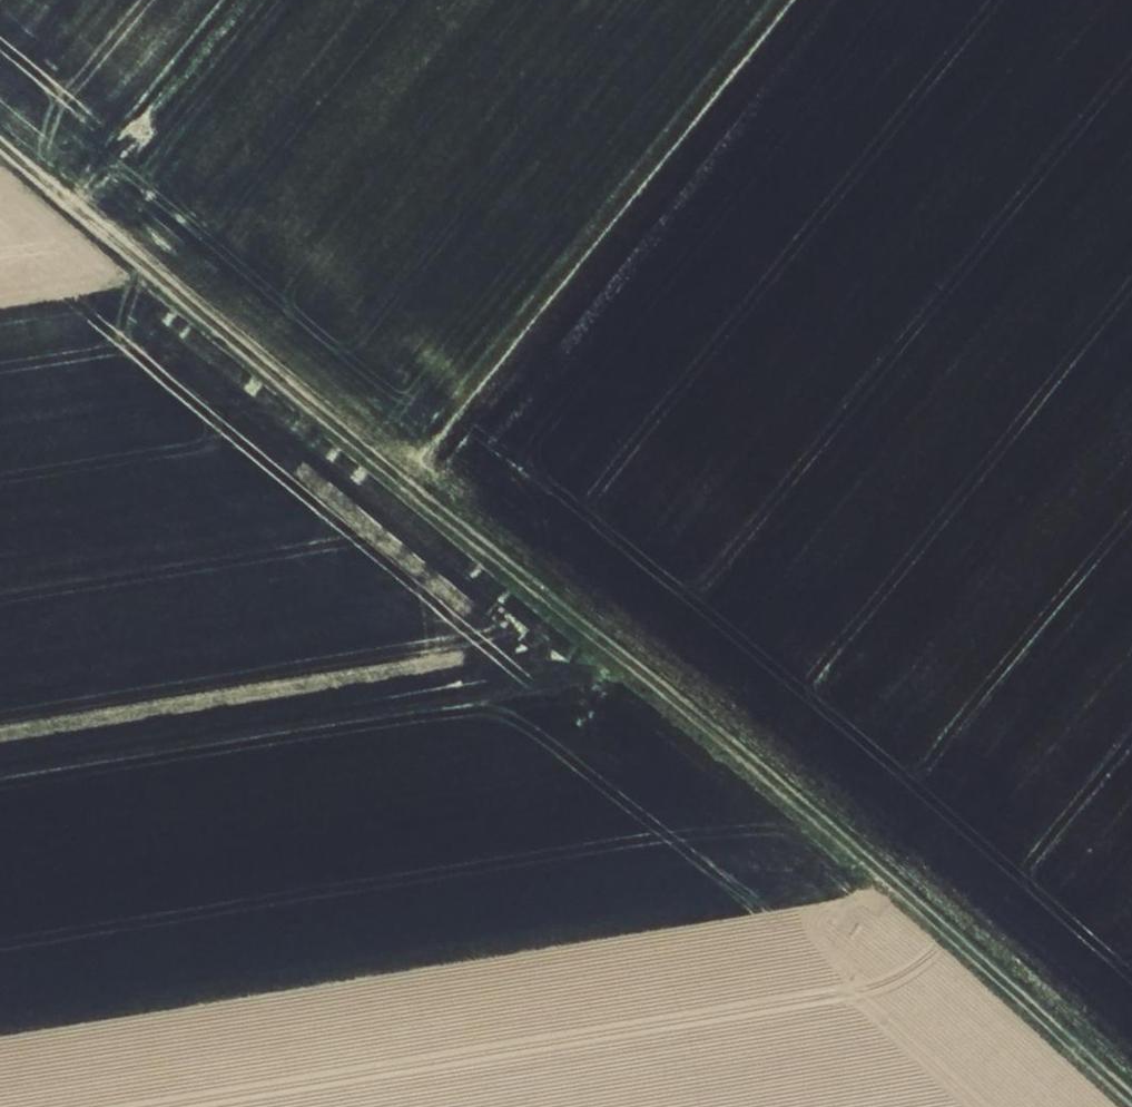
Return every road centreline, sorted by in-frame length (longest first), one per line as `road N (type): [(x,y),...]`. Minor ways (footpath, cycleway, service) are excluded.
road 1 (track): [(1131,1106),(983,965),(0,145)]

